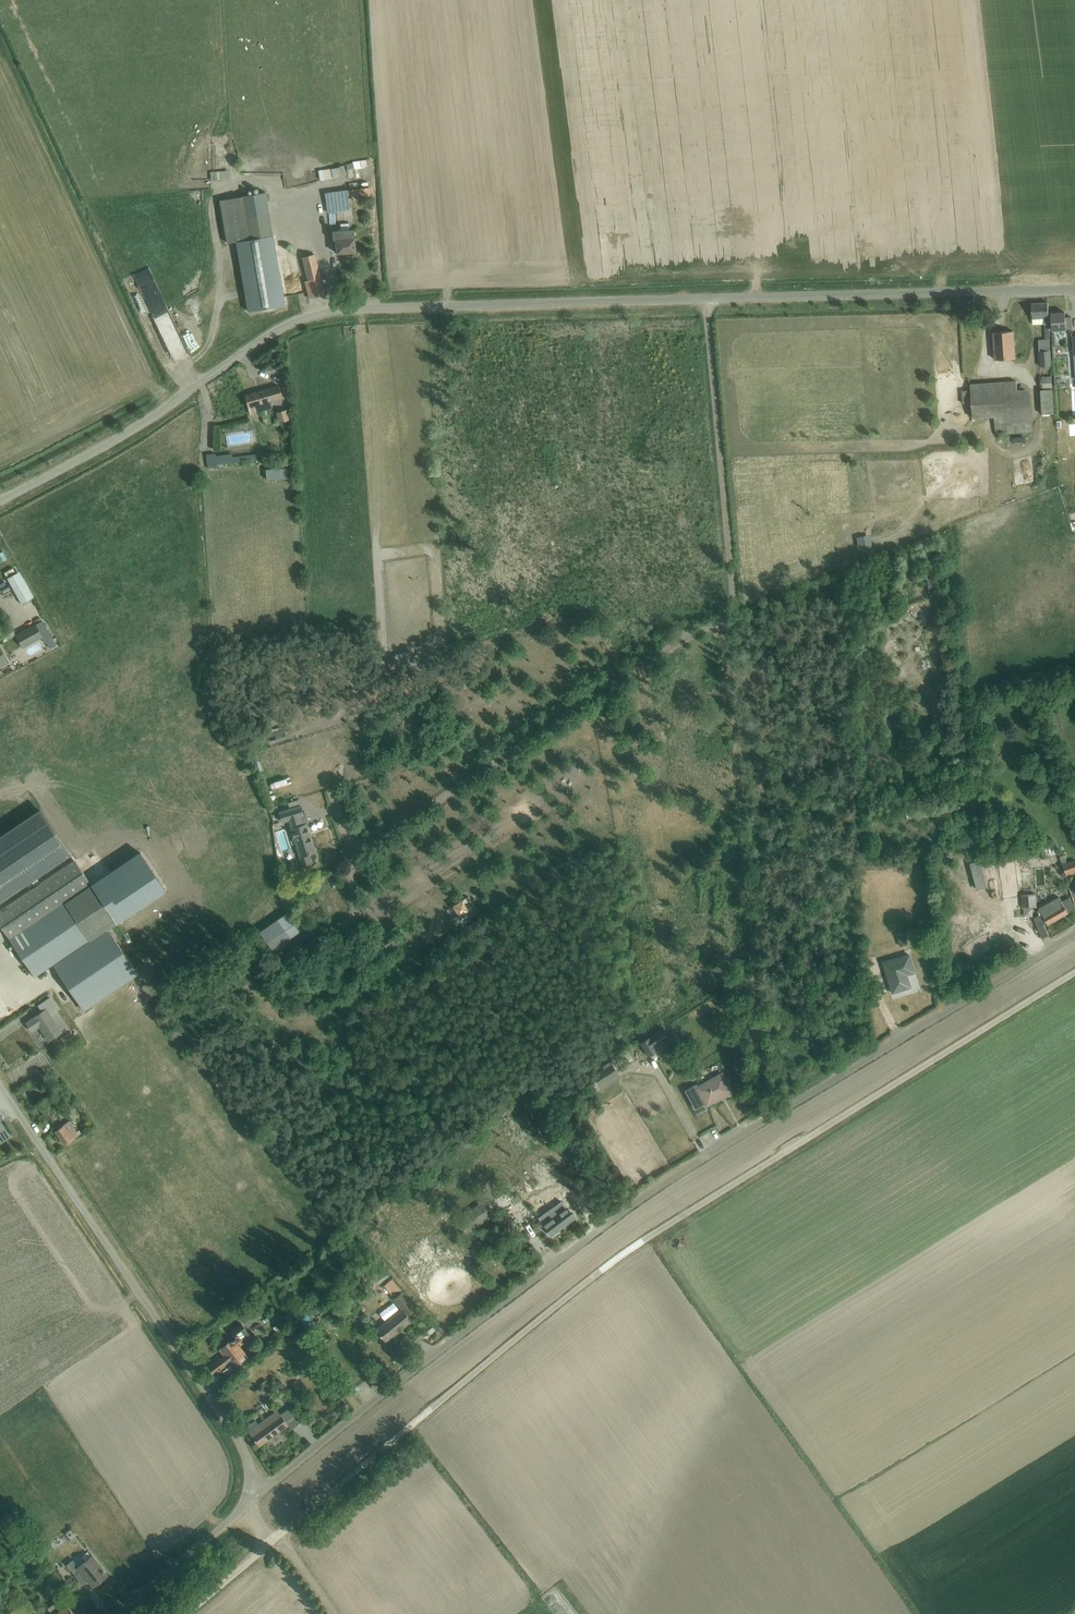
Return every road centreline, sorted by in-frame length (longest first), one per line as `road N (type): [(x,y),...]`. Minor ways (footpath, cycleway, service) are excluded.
road 1 (unclassified): [(262,1490),(646,1194),(1074,933)]
road 2 (unclassified): [(282,1535),(620,1257),(1074,973)]
road 3 (unclassified): [(310,817),(336,809),(354,854),(719,616),(727,599),(703,301)]
road 4 (unclassified): [(0,501),(117,441),(303,320),(403,308),(703,301)]
road 5 (track): [(769,1114),(759,1097),(719,616)]
road 6 (unclassified): [(262,1490),(0,1094)]
road 7 (unclassified): [(703,301),(1074,291)]
road 8 (unclassified): [(113,1613),(262,1490)]
road 9 (unclassified): [(189,1613),(282,1535)]

